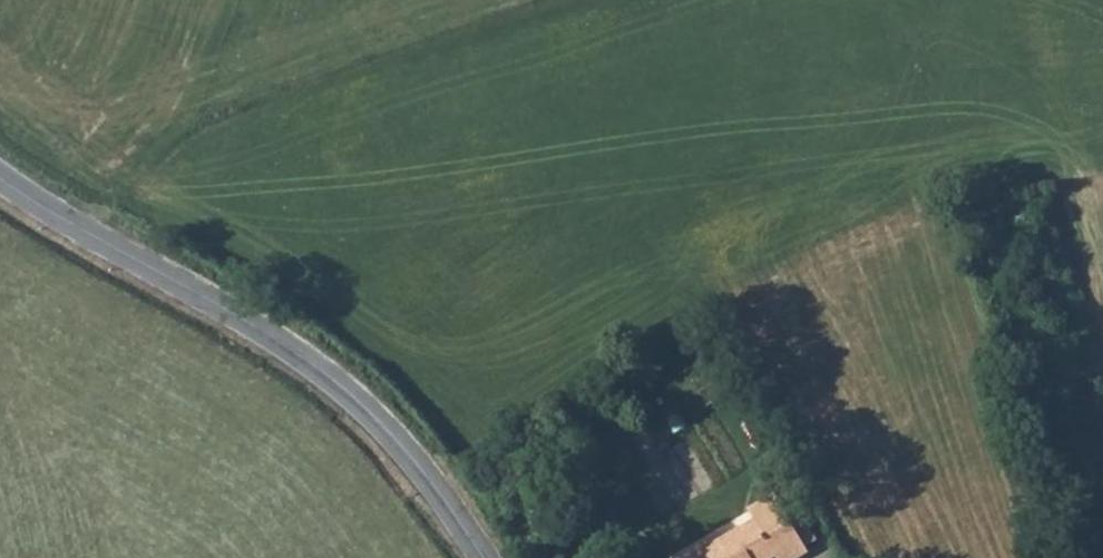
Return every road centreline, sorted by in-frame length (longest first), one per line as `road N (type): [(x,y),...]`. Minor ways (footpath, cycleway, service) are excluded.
road 1 (tertiary): [(480,557),(408,456),(347,394),(208,300),(0,179)]

